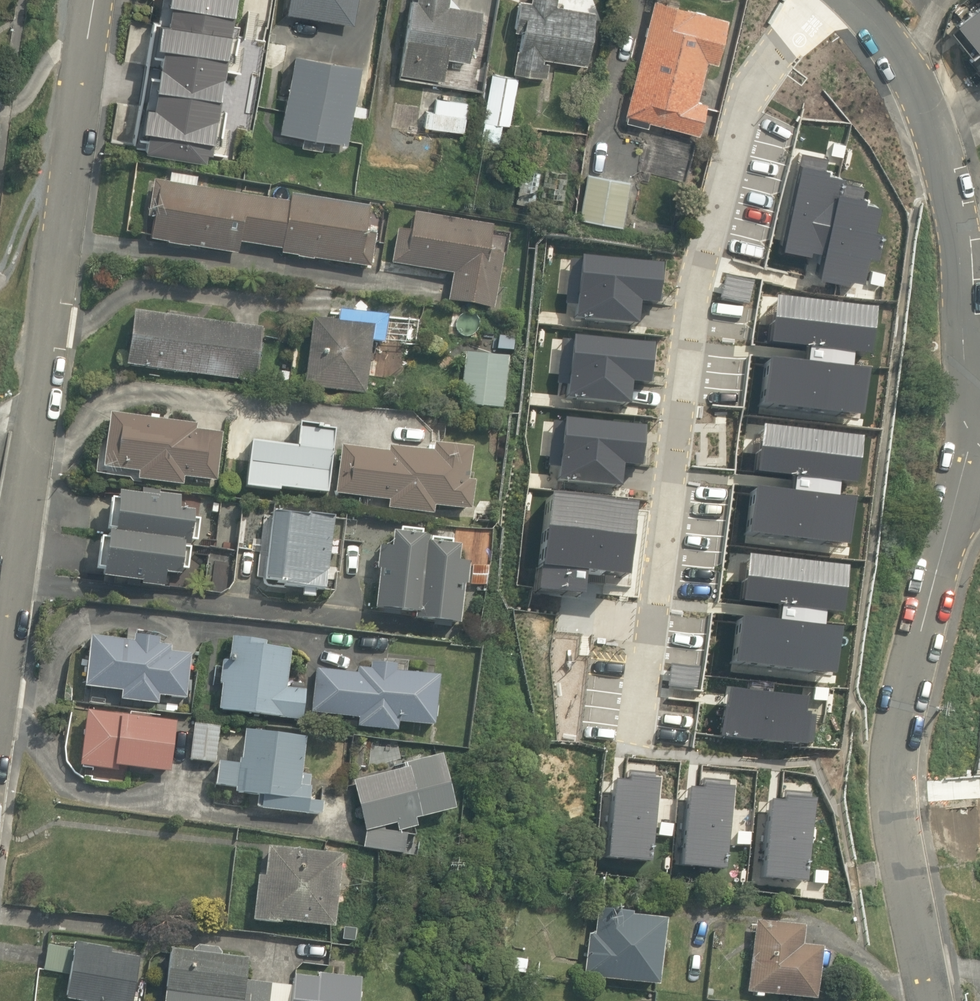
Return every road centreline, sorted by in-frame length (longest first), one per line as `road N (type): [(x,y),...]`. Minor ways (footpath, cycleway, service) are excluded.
road 1 (residential): [(634,735),(707,251),(755,90),(821,0)]
road 2 (residential): [(0,672),(95,0)]
road 3 (residential): [(930,1000),(893,753),(968,454),(979,440)]
road 4 (residential): [(979,406),(965,376),(942,153),(913,74),(857,0)]

